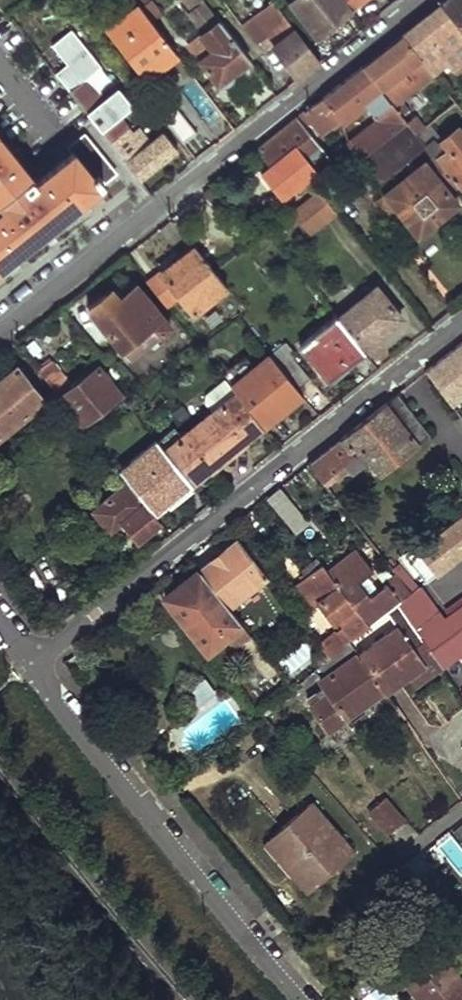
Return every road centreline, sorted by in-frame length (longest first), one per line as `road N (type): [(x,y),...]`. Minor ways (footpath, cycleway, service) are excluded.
road 1 (residential): [(31,663),(461,317)]
road 2 (residential): [(424,0),(0,331)]
road 3 (residential): [(301,999),(31,663)]

